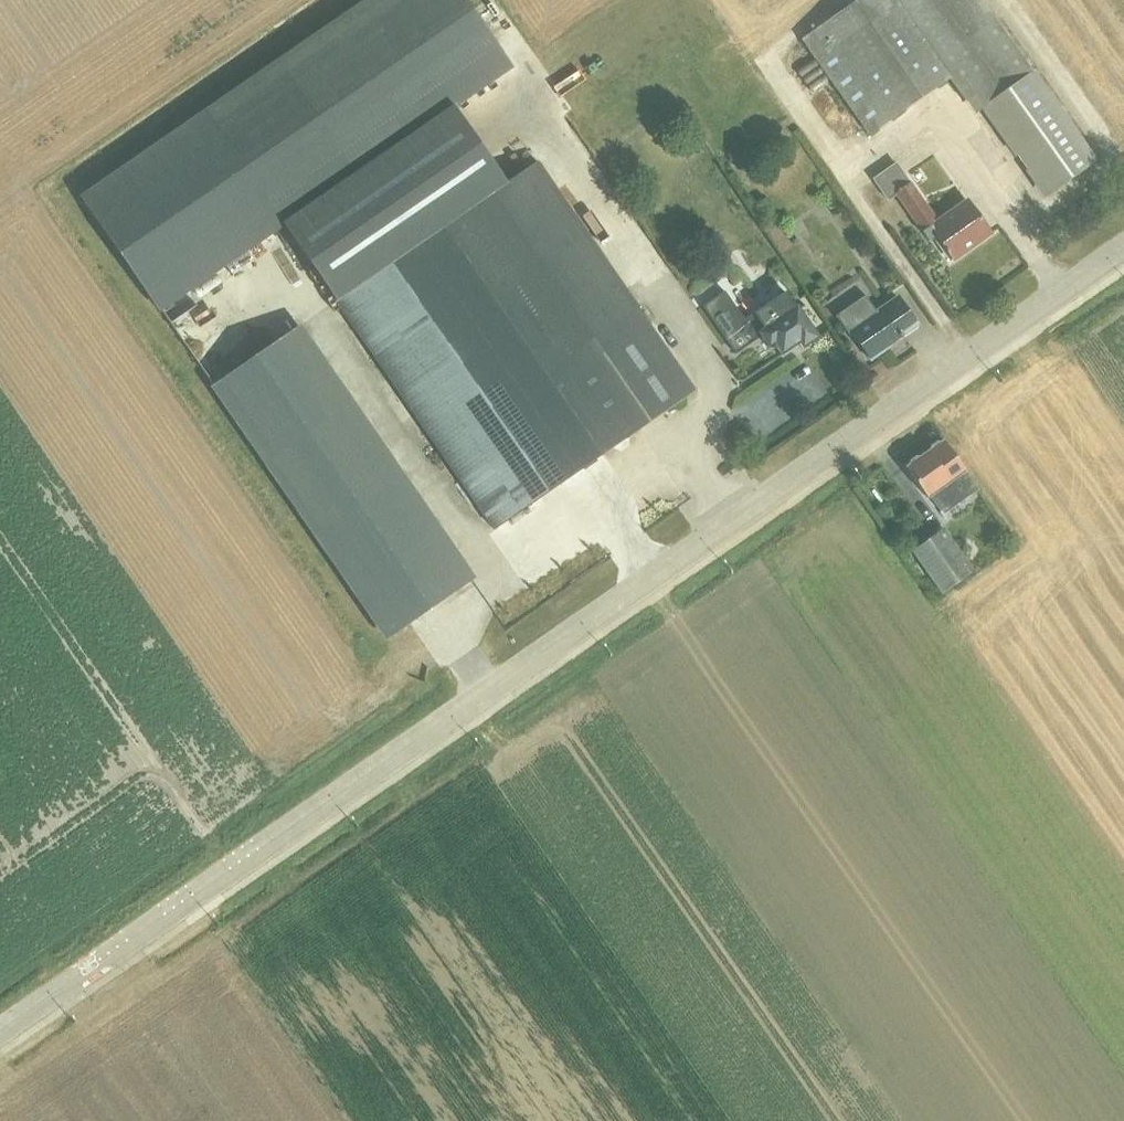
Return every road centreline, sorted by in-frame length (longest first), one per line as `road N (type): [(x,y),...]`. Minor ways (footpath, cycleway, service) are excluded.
road 1 (tertiary): [(0,1031),(1123,248)]

